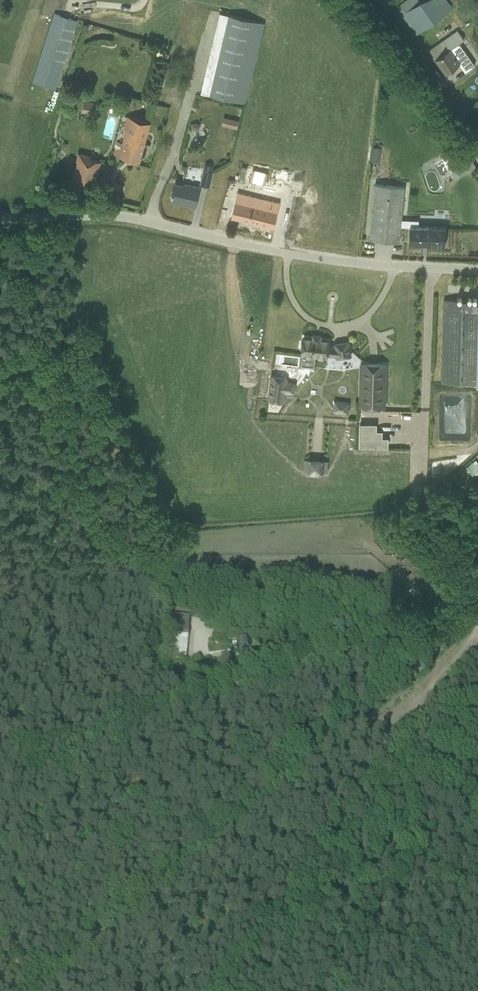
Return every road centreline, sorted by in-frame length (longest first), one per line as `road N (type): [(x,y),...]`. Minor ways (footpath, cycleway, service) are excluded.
road 1 (track): [(30,990),(477,609)]
road 2 (unclassified): [(477,270),(353,263),(124,217),(0,219)]
road 3 (residential): [(477,152),(359,0)]

